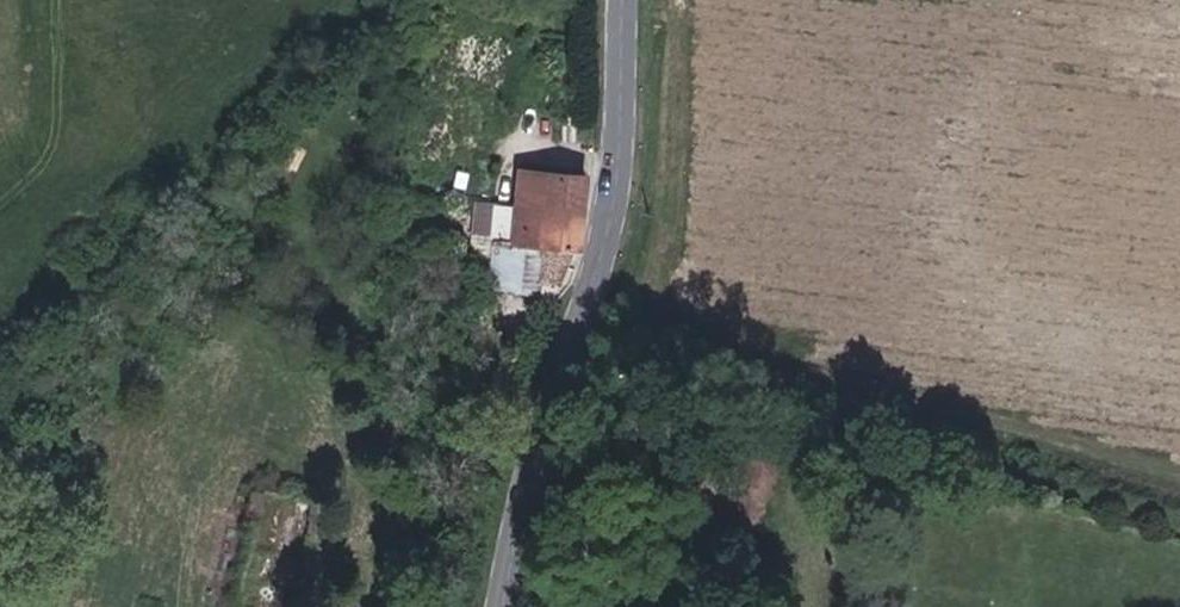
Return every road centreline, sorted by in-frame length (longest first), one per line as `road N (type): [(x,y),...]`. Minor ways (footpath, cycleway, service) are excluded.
road 1 (track): [(1179,483),(665,343),(682,253),(694,0)]
road 2 (secondary): [(624,0),(621,169),(604,271),(552,423),(504,606)]

